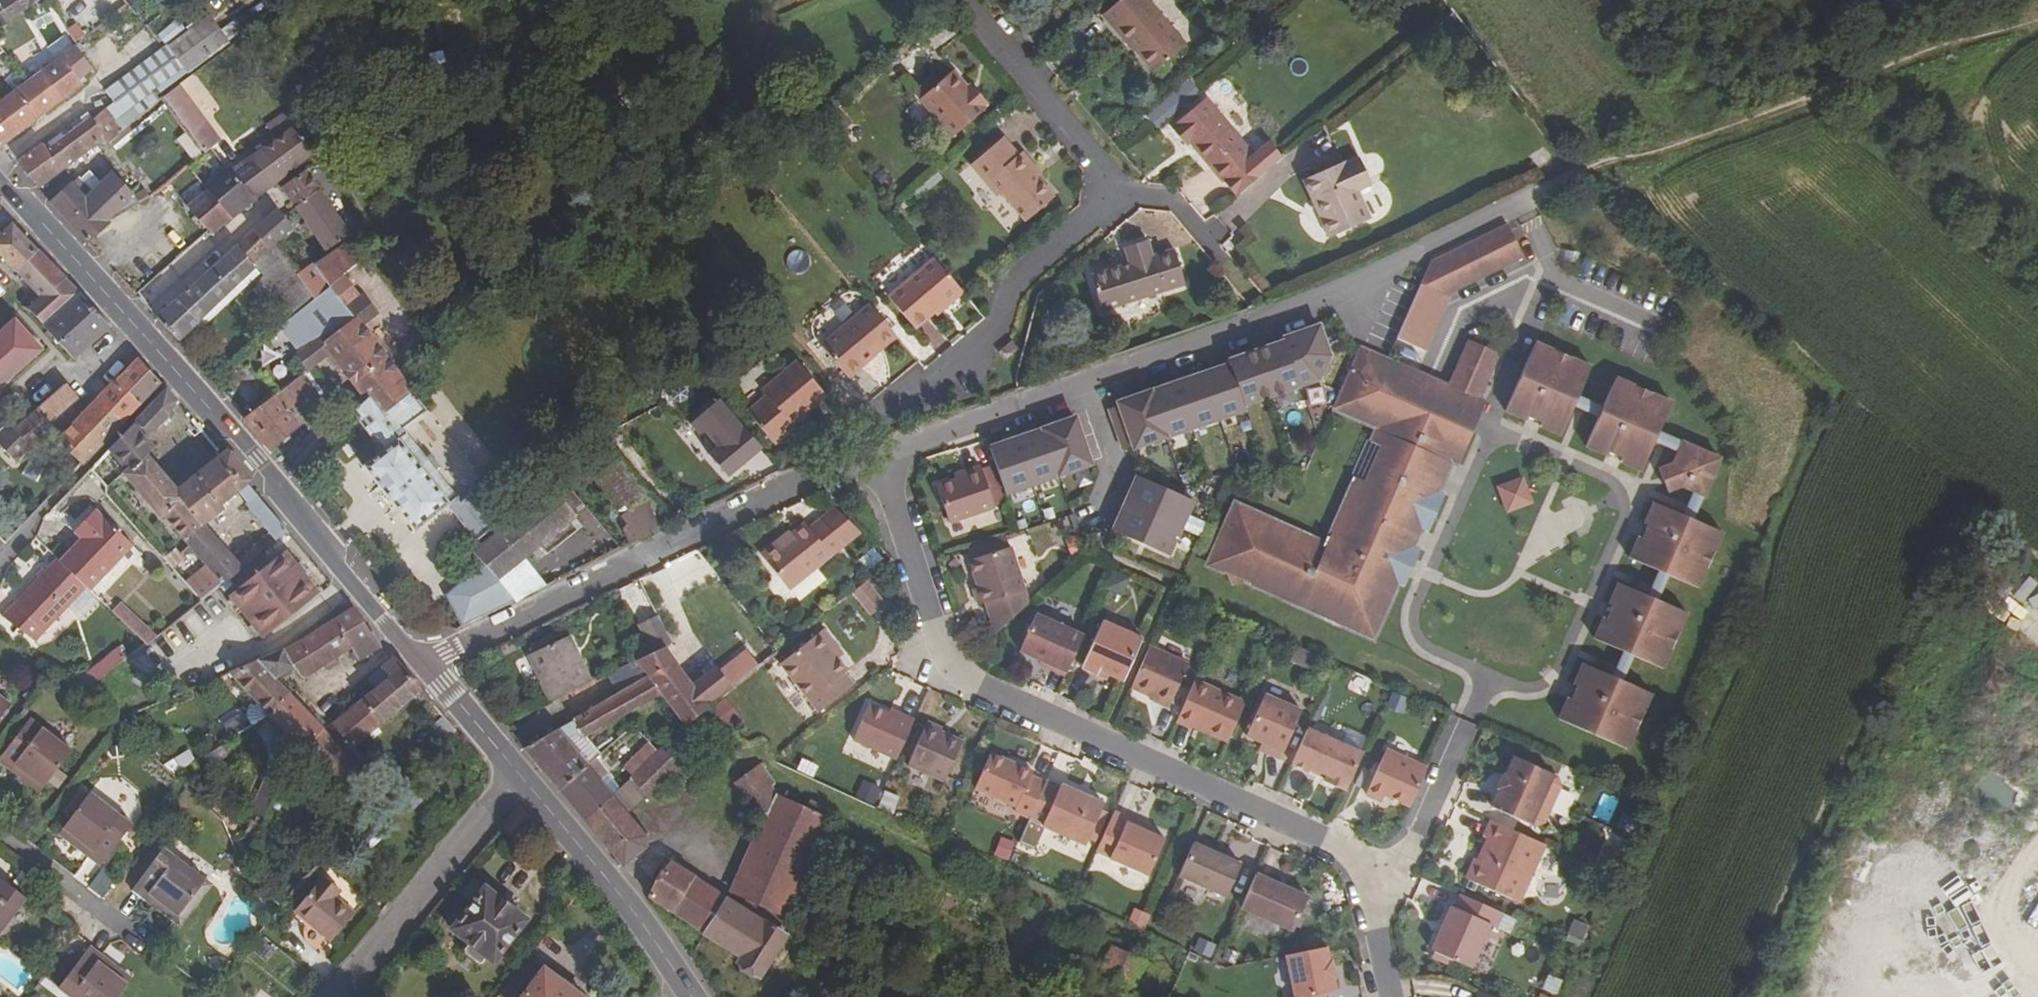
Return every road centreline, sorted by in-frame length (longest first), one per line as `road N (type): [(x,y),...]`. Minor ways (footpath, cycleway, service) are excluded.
road 1 (residential): [(1389,996),(1360,860),(943,662),(867,458)]
road 2 (residential): [(1522,208),(1221,336),(867,458)]
road 3 (residential): [(890,414),(996,339),(1013,286),(1099,201),(1102,173),(950,0)]
road 4 (track): [(2037,22),(1522,208)]
road 5 (residential): [(867,458),(425,663)]
road 6 (tertiary): [(425,663),(139,328)]
road 7 (residential): [(331,996),(517,771)]
road 8 (tertiary): [(686,988),(517,771)]
road 9 (residential): [(265,196),(127,316)]
road 10 (tertiary): [(127,316),(23,204)]
road 11 (residential): [(121,928),(0,844)]
road 12 (tertiary): [(517,771),(425,663)]
road 13 (residential): [(97,87),(0,164)]

